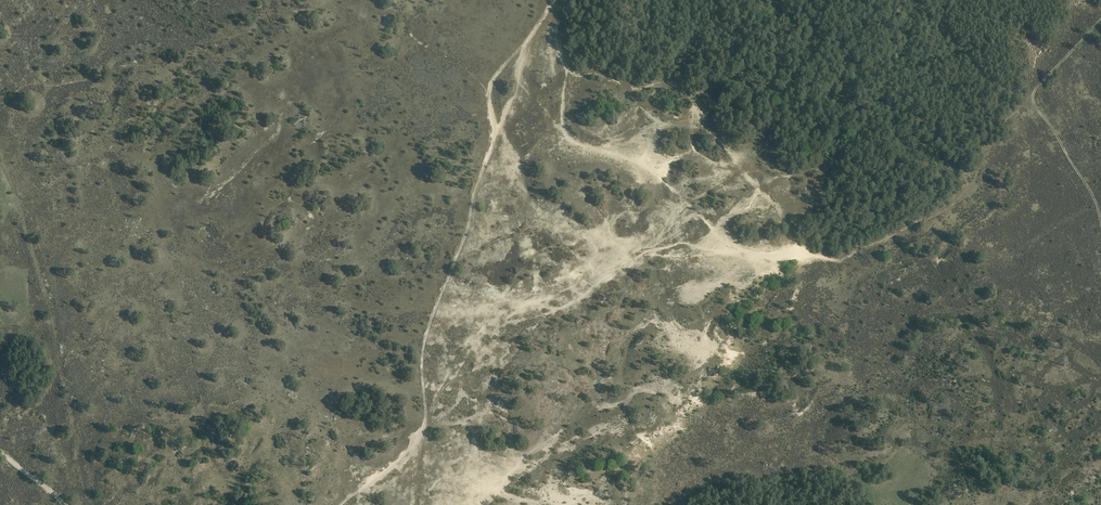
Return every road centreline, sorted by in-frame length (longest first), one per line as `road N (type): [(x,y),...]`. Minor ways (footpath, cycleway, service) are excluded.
road 1 (track): [(340,504),(399,462),(423,433),(423,352),(496,127),(490,89),(556,0)]
road 2 (track): [(1100,220),(1033,96),(1100,20)]

